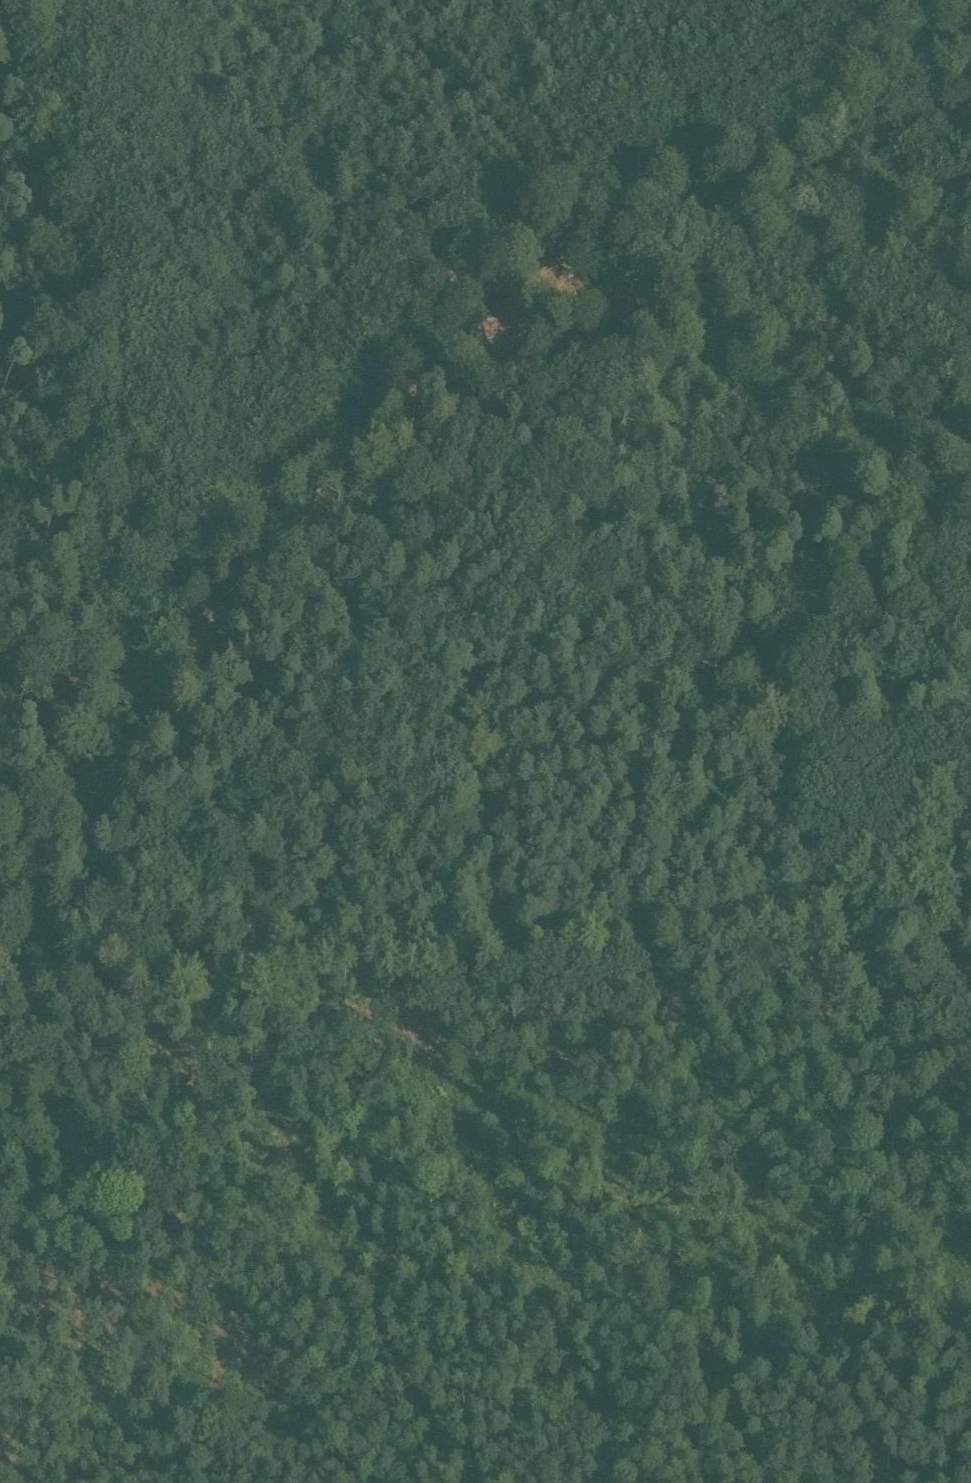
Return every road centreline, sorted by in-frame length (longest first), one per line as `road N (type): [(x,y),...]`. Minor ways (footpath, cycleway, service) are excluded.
road 1 (track): [(970,895),(60,1001),(0,990)]

